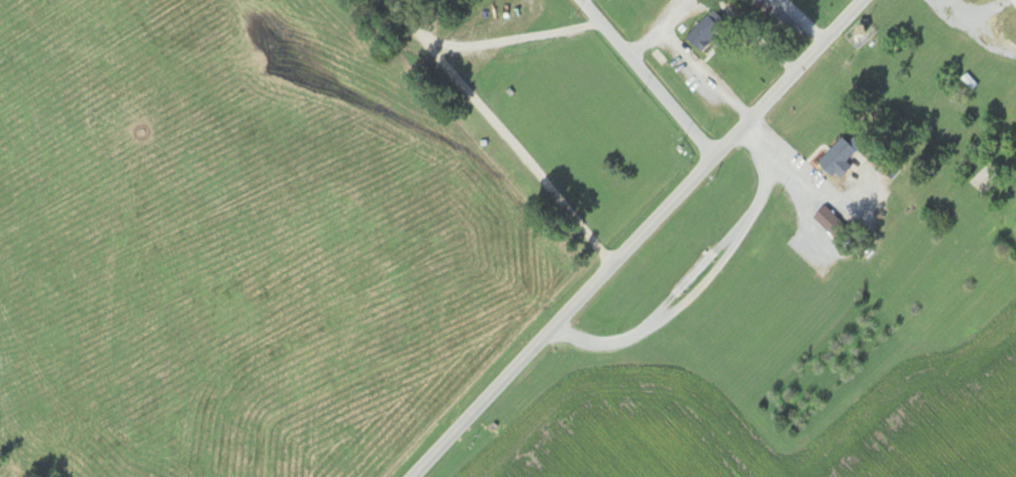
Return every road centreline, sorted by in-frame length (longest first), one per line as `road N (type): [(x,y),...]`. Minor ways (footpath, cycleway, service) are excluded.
road 1 (residential): [(408,476),(859,0)]
road 2 (residential): [(719,148),(593,0)]

